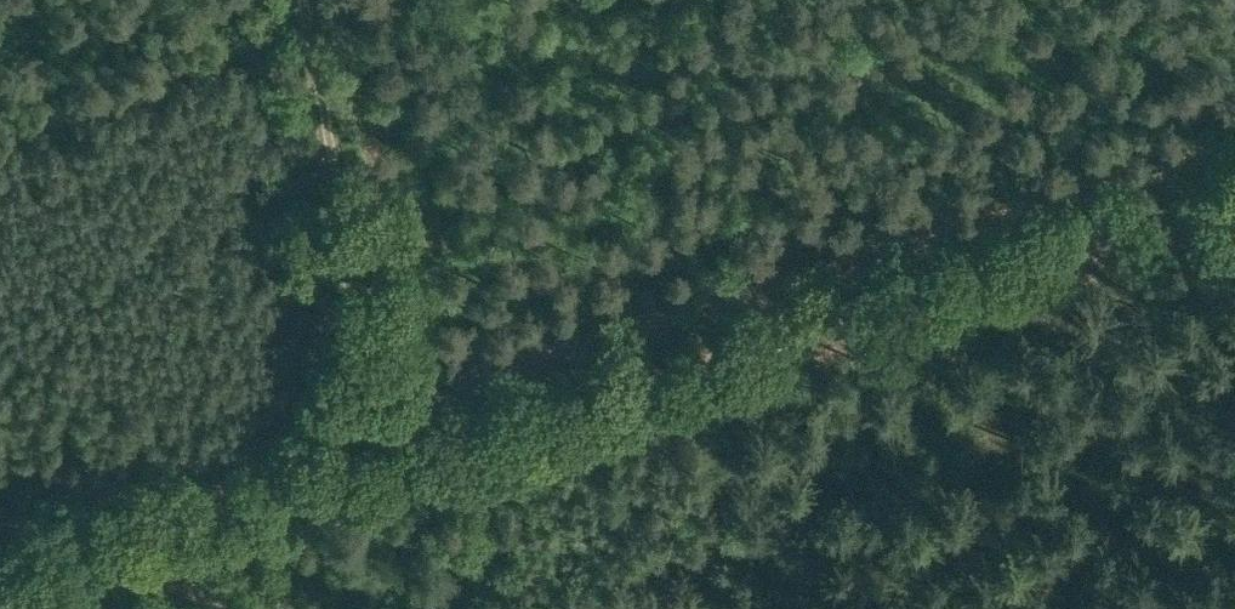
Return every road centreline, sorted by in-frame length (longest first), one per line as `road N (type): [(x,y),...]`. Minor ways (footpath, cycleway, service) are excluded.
road 1 (track): [(1234,147),(0,526)]
road 2 (track): [(1234,206),(106,551)]
road 3 (track): [(388,467),(388,413),(301,0)]

